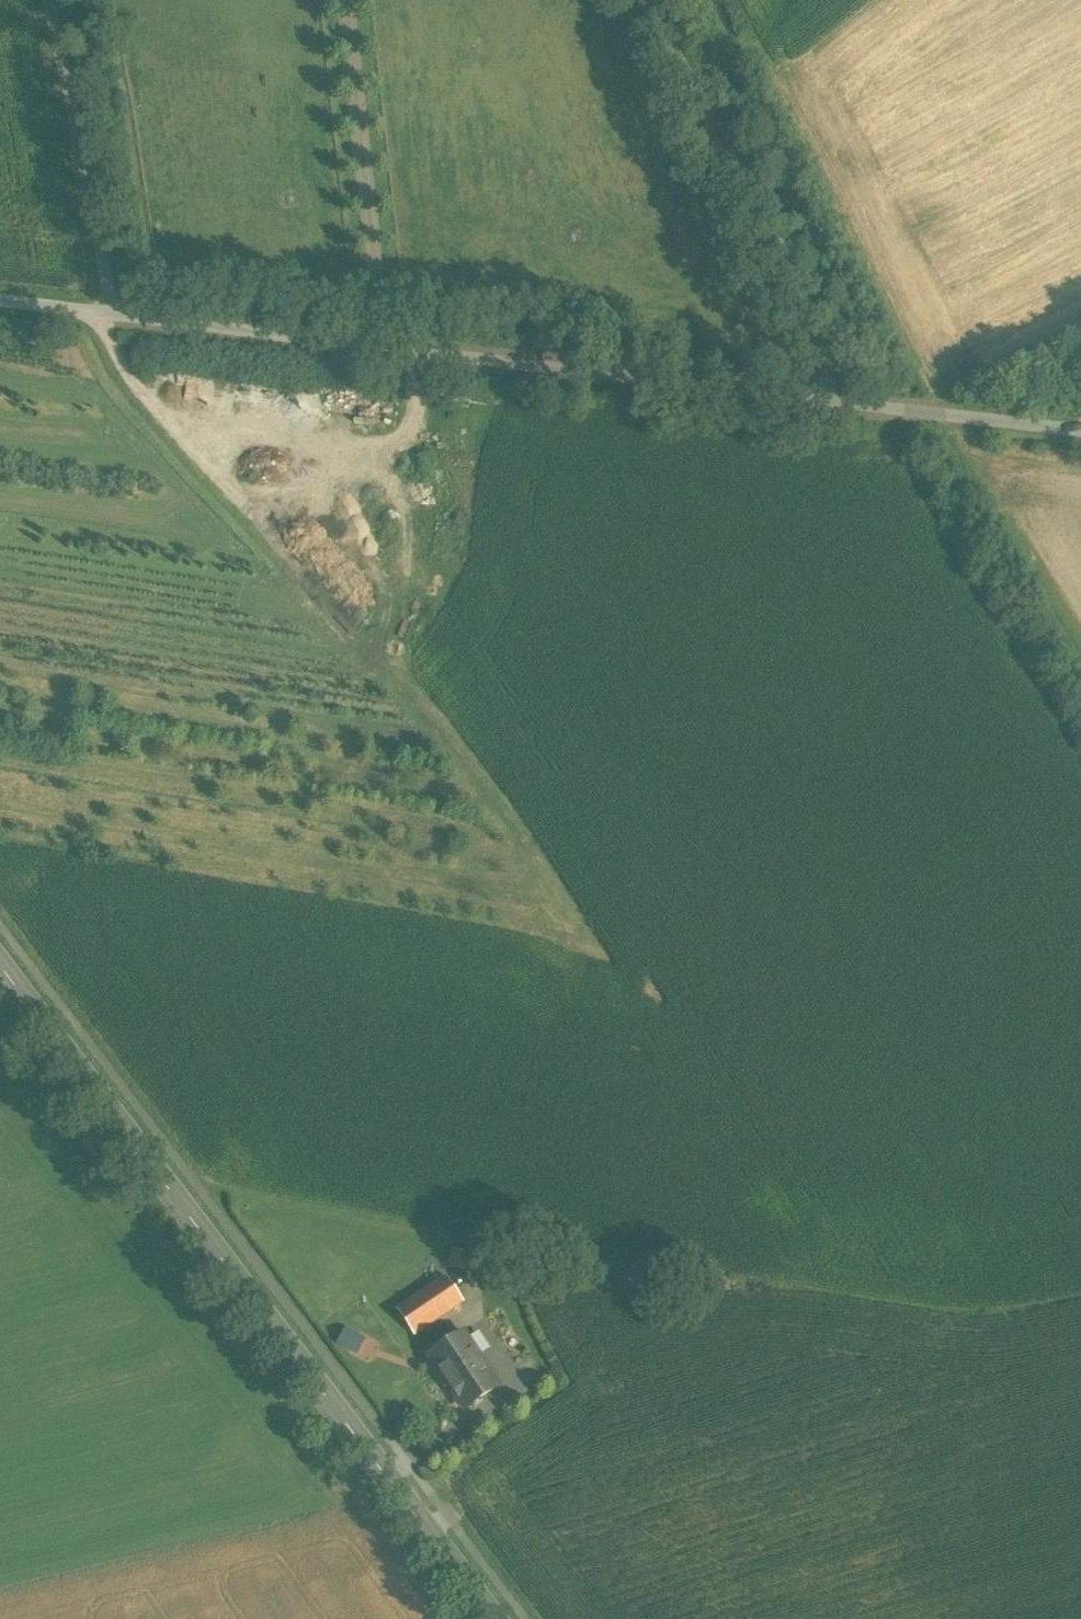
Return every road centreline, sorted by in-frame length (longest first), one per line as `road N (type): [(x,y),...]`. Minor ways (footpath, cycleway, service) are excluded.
road 1 (unclassified): [(1080,430),(0,301)]
road 2 (secondary): [(0,967),(491,1618)]
road 3 (track): [(835,401),(831,350),(815,310),(651,0)]

